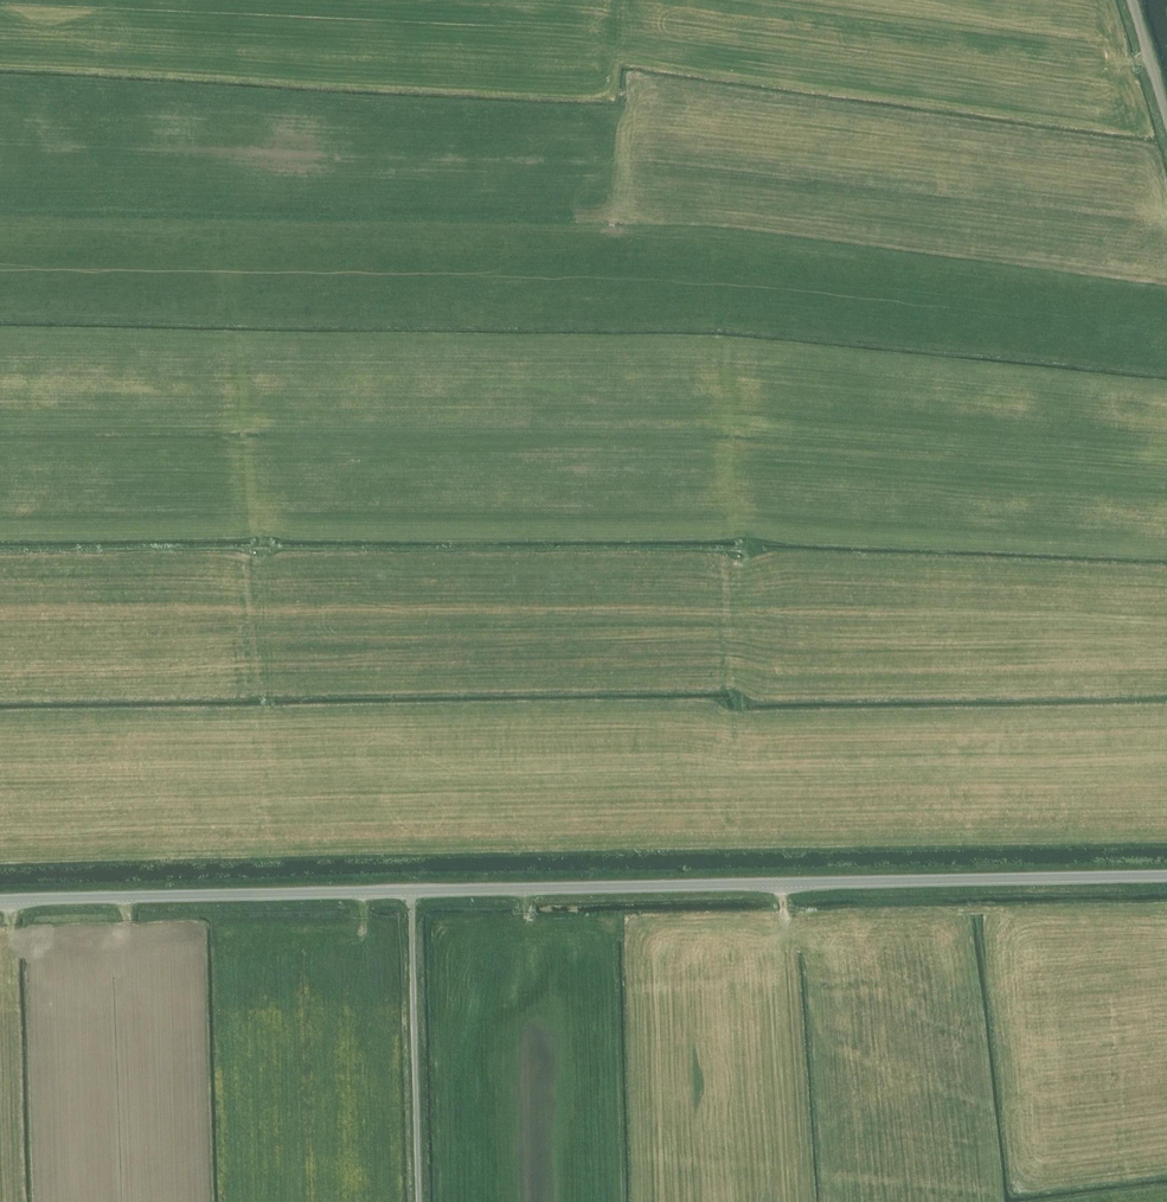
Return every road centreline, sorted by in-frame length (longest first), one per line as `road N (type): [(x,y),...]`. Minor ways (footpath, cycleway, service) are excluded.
road 1 (unclassified): [(0,900),(1166,875)]
road 2 (track): [(0,552),(733,550)]
road 3 (track): [(853,986),(783,922),(782,883)]
road 4 (unclassified): [(1166,121),(1131,0)]

